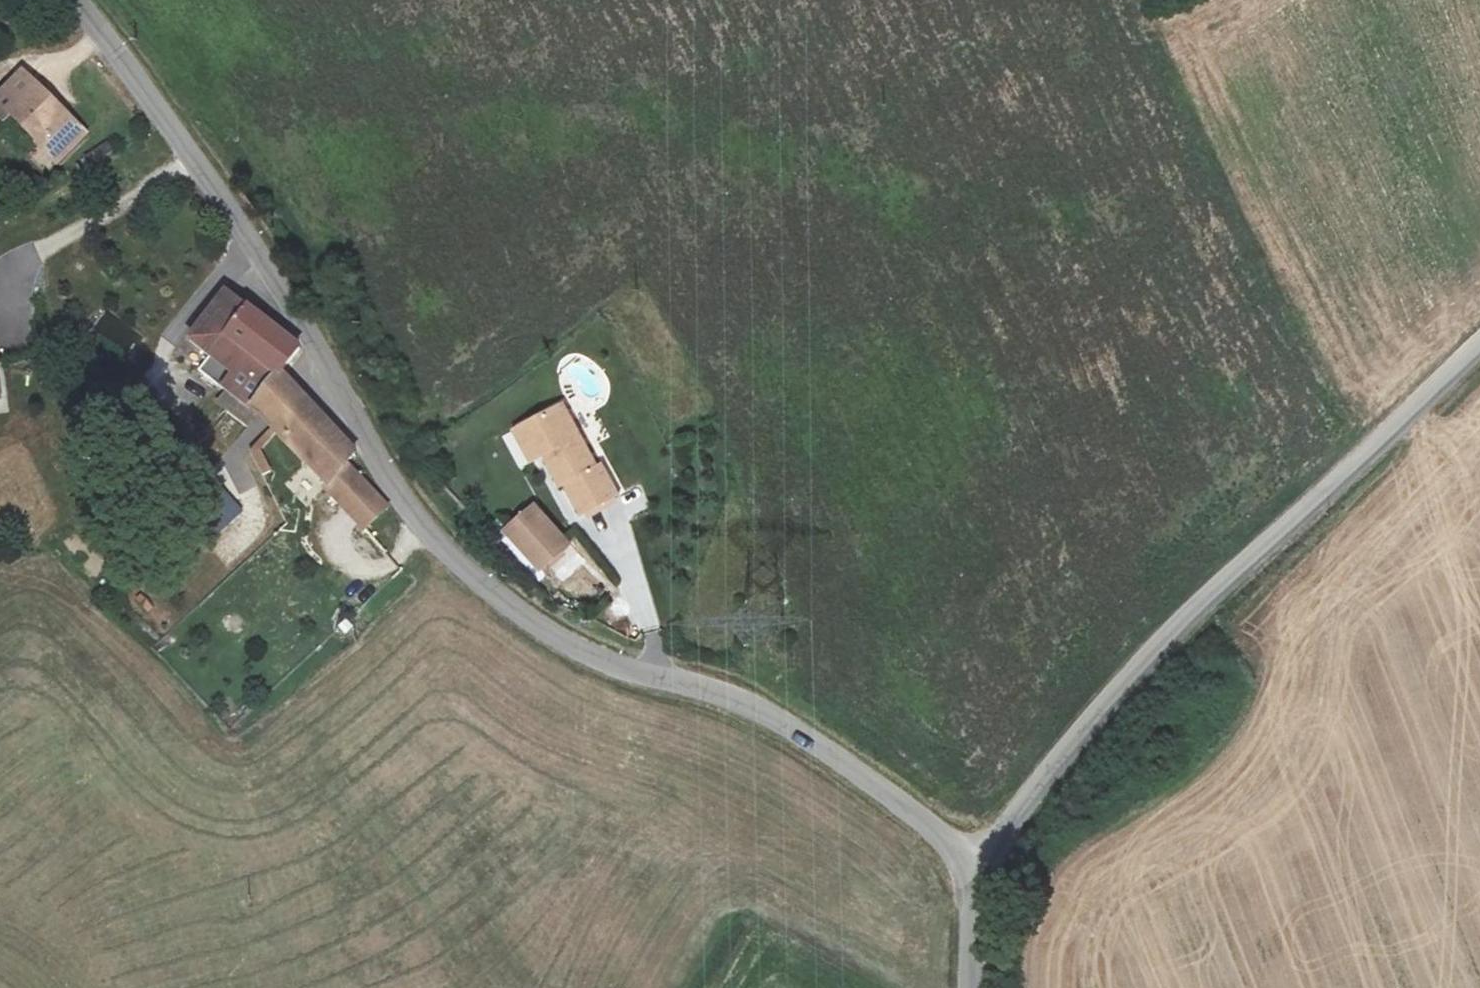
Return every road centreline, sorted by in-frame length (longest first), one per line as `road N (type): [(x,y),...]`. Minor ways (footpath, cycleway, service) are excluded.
road 1 (unclassified): [(972,871),(912,810),(752,705),(589,654),(477,577),(400,488),(166,113),(76,0)]
road 2 (unclassified): [(972,871),(1154,650),(1479,340)]

